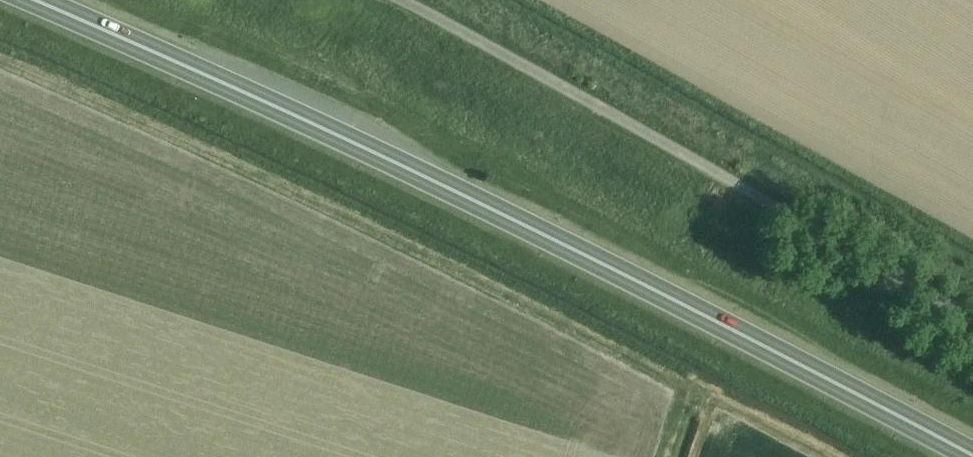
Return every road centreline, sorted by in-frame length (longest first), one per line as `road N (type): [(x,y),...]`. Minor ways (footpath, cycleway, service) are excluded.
road 1 (trunk): [(970,456),(429,178),(31,0)]
road 2 (unclassified): [(972,314),(398,0)]

